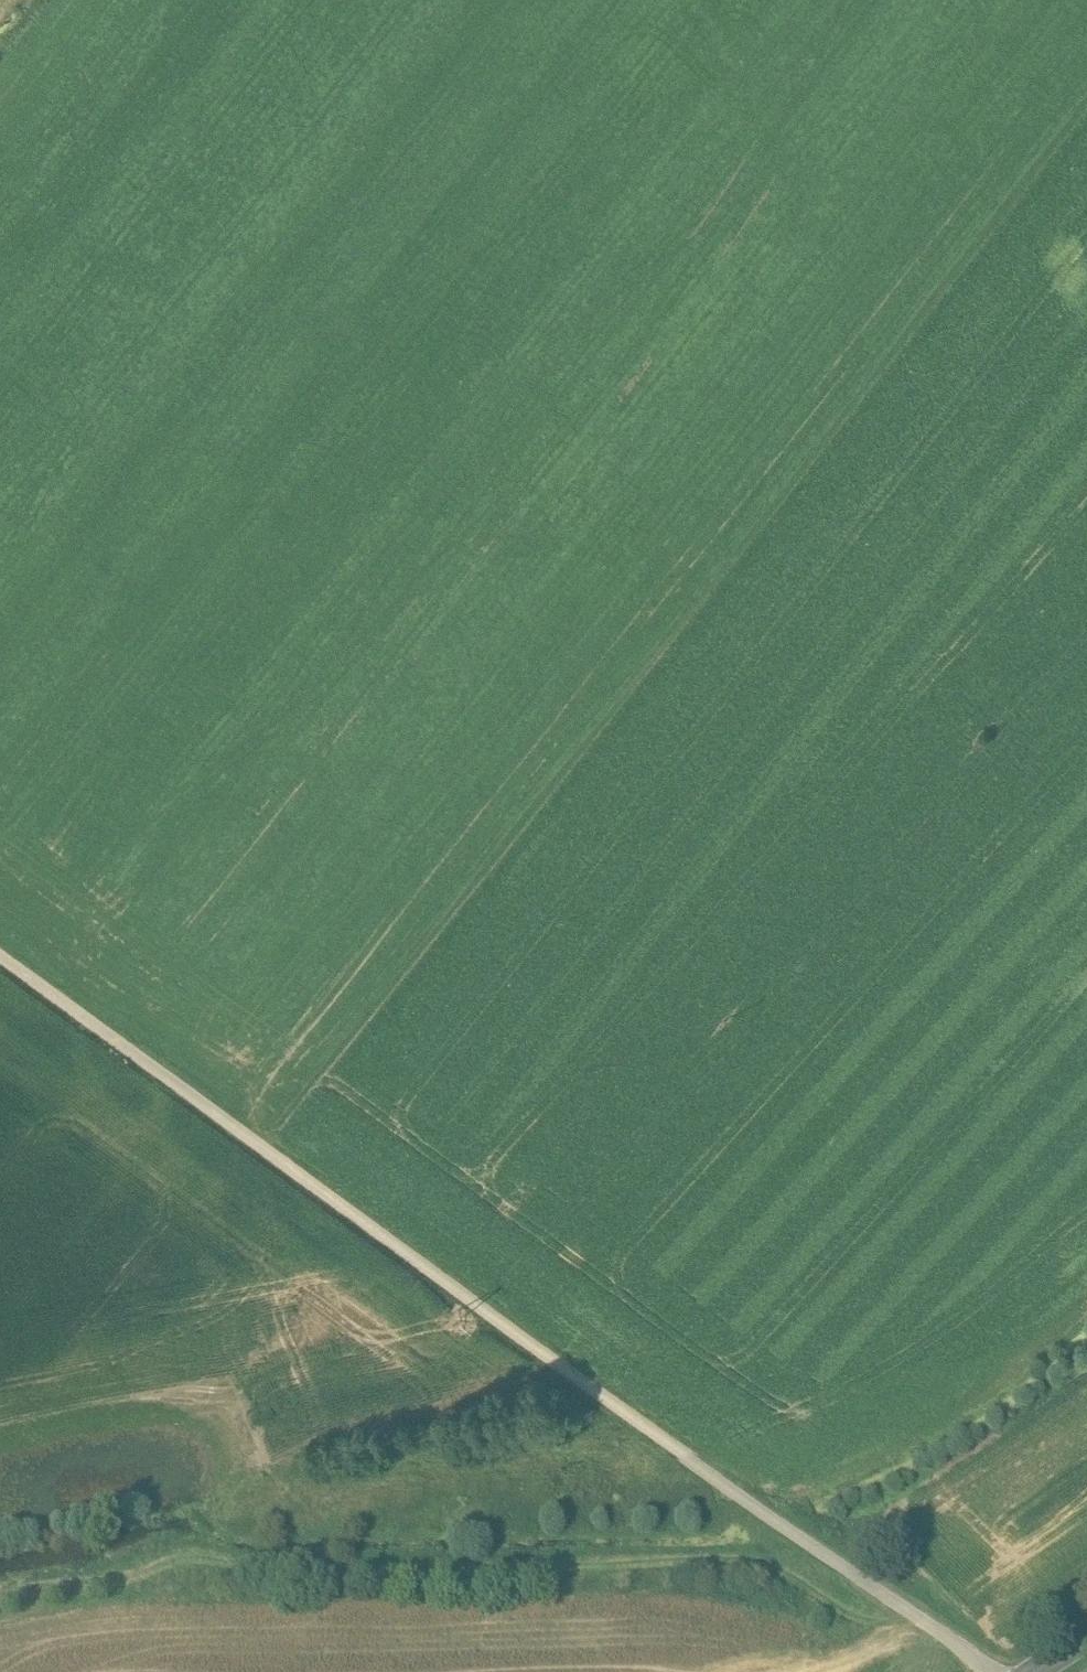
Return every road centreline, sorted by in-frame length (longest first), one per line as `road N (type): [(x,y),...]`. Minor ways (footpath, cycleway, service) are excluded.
road 1 (track): [(0,961),(988,1671)]

